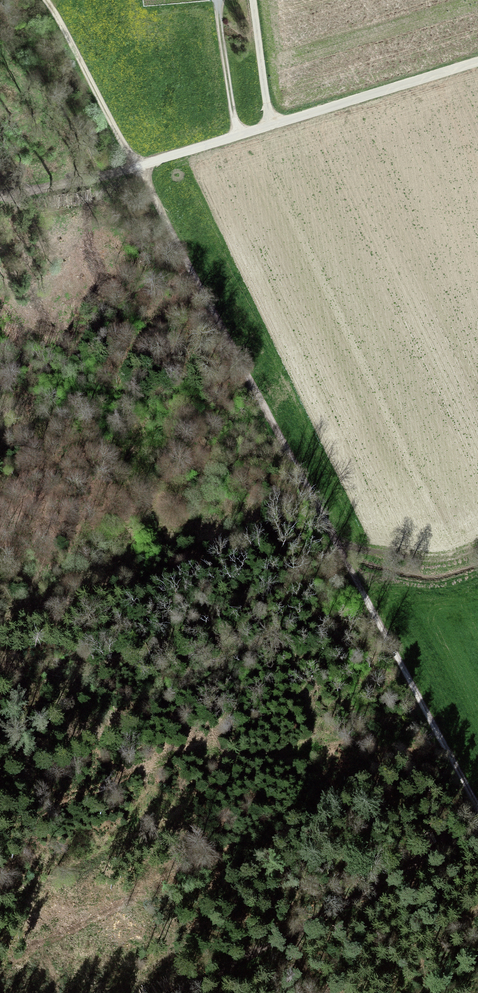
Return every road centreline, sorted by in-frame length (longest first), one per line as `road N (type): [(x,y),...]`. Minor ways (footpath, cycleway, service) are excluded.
road 1 (track): [(477,807),(45,0)]
road 2 (track): [(185,992),(477,831)]
road 3 (track): [(137,167),(0,197)]
road 4 (track): [(270,125),(252,0)]

